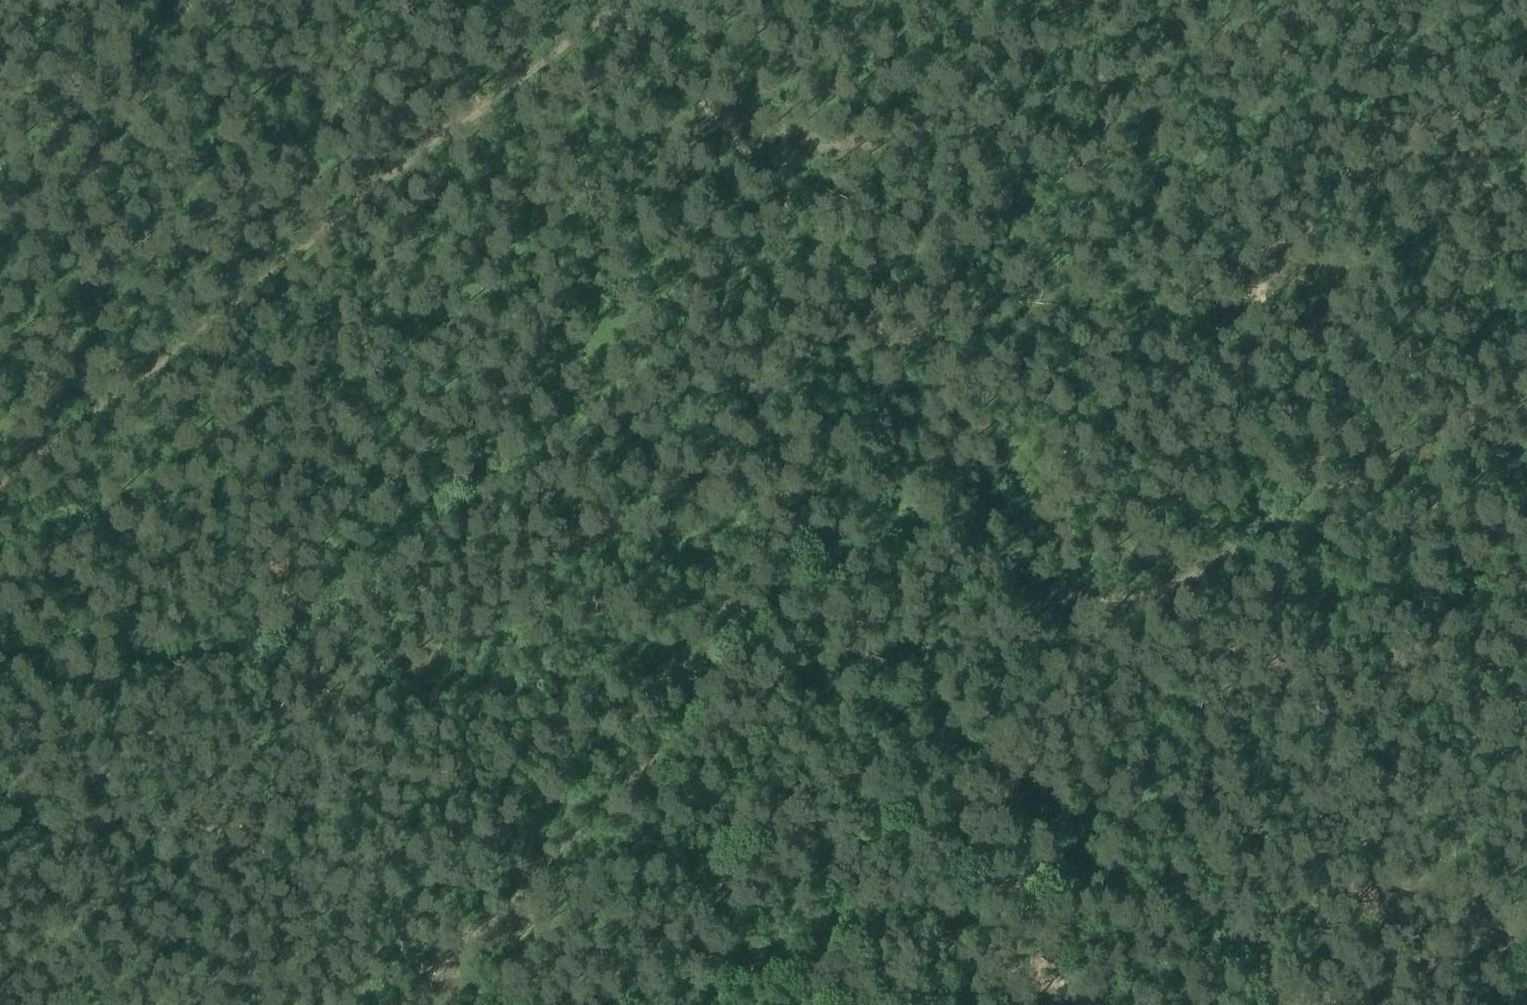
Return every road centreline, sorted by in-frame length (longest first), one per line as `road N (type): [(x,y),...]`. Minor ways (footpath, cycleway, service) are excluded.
road 1 (track): [(0,485),(610,11)]
road 2 (track): [(906,540),(852,564),(777,623),(404,1004)]
road 3 (track): [(1526,596),(1392,588),(1338,554),(1280,535),(1131,599),(1058,596),(1011,563),(956,471)]
road 4 (track): [(956,471),(870,321),(807,235),(610,11)]

